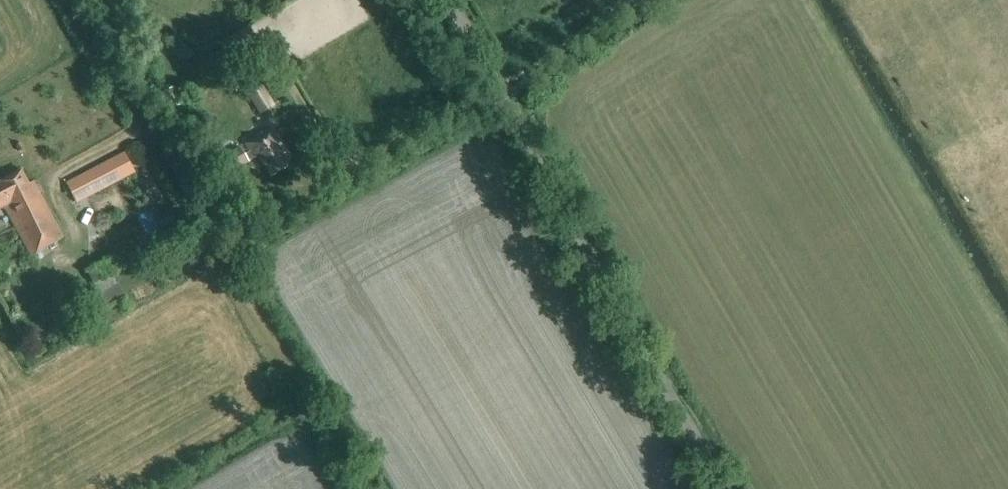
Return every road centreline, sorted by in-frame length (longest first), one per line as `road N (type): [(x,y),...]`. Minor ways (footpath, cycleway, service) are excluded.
road 1 (unclassified): [(724,488),(438,0)]
road 2 (track): [(646,0),(498,103),(366,170),(332,149),(296,94)]
road 3 (track): [(78,0),(134,97),(138,137),(50,177)]

